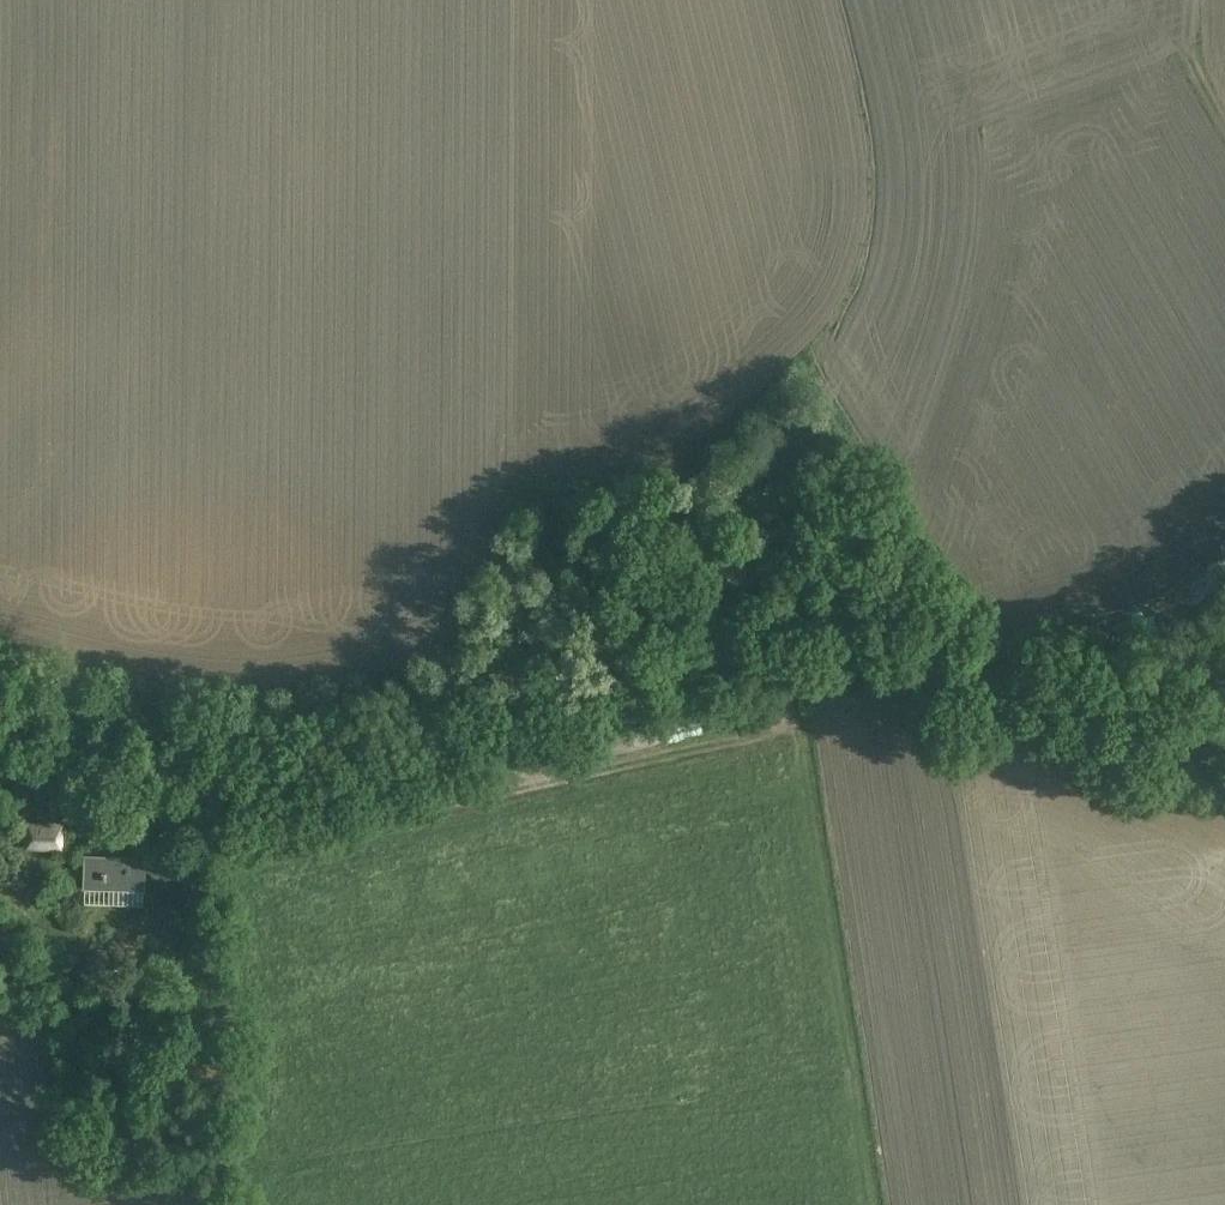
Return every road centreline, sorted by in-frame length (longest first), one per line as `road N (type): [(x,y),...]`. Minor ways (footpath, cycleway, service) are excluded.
road 1 (track): [(1224,713),(1204,721),(759,649),(661,672),(565,677),(311,727),(115,742),(0,737)]

